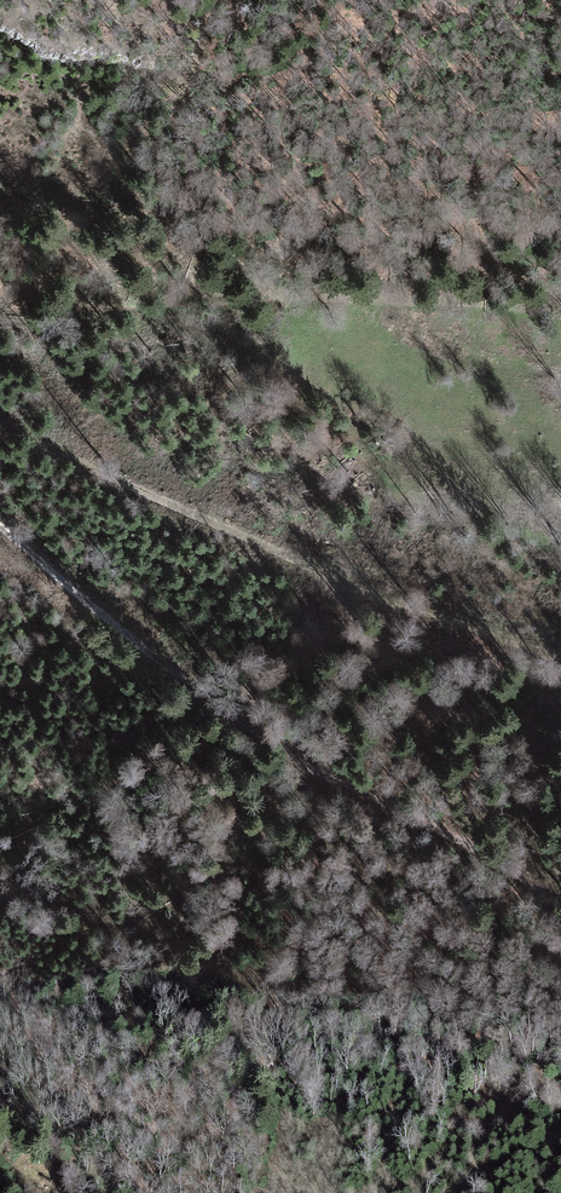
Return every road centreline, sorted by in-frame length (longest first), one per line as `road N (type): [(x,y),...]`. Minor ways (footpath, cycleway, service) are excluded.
road 1 (track): [(0,522),(241,720),(560,902)]
road 2 (track): [(0,406),(154,497),(414,612),(560,656)]
road 3 (track): [(0,320),(334,296),(541,312)]

